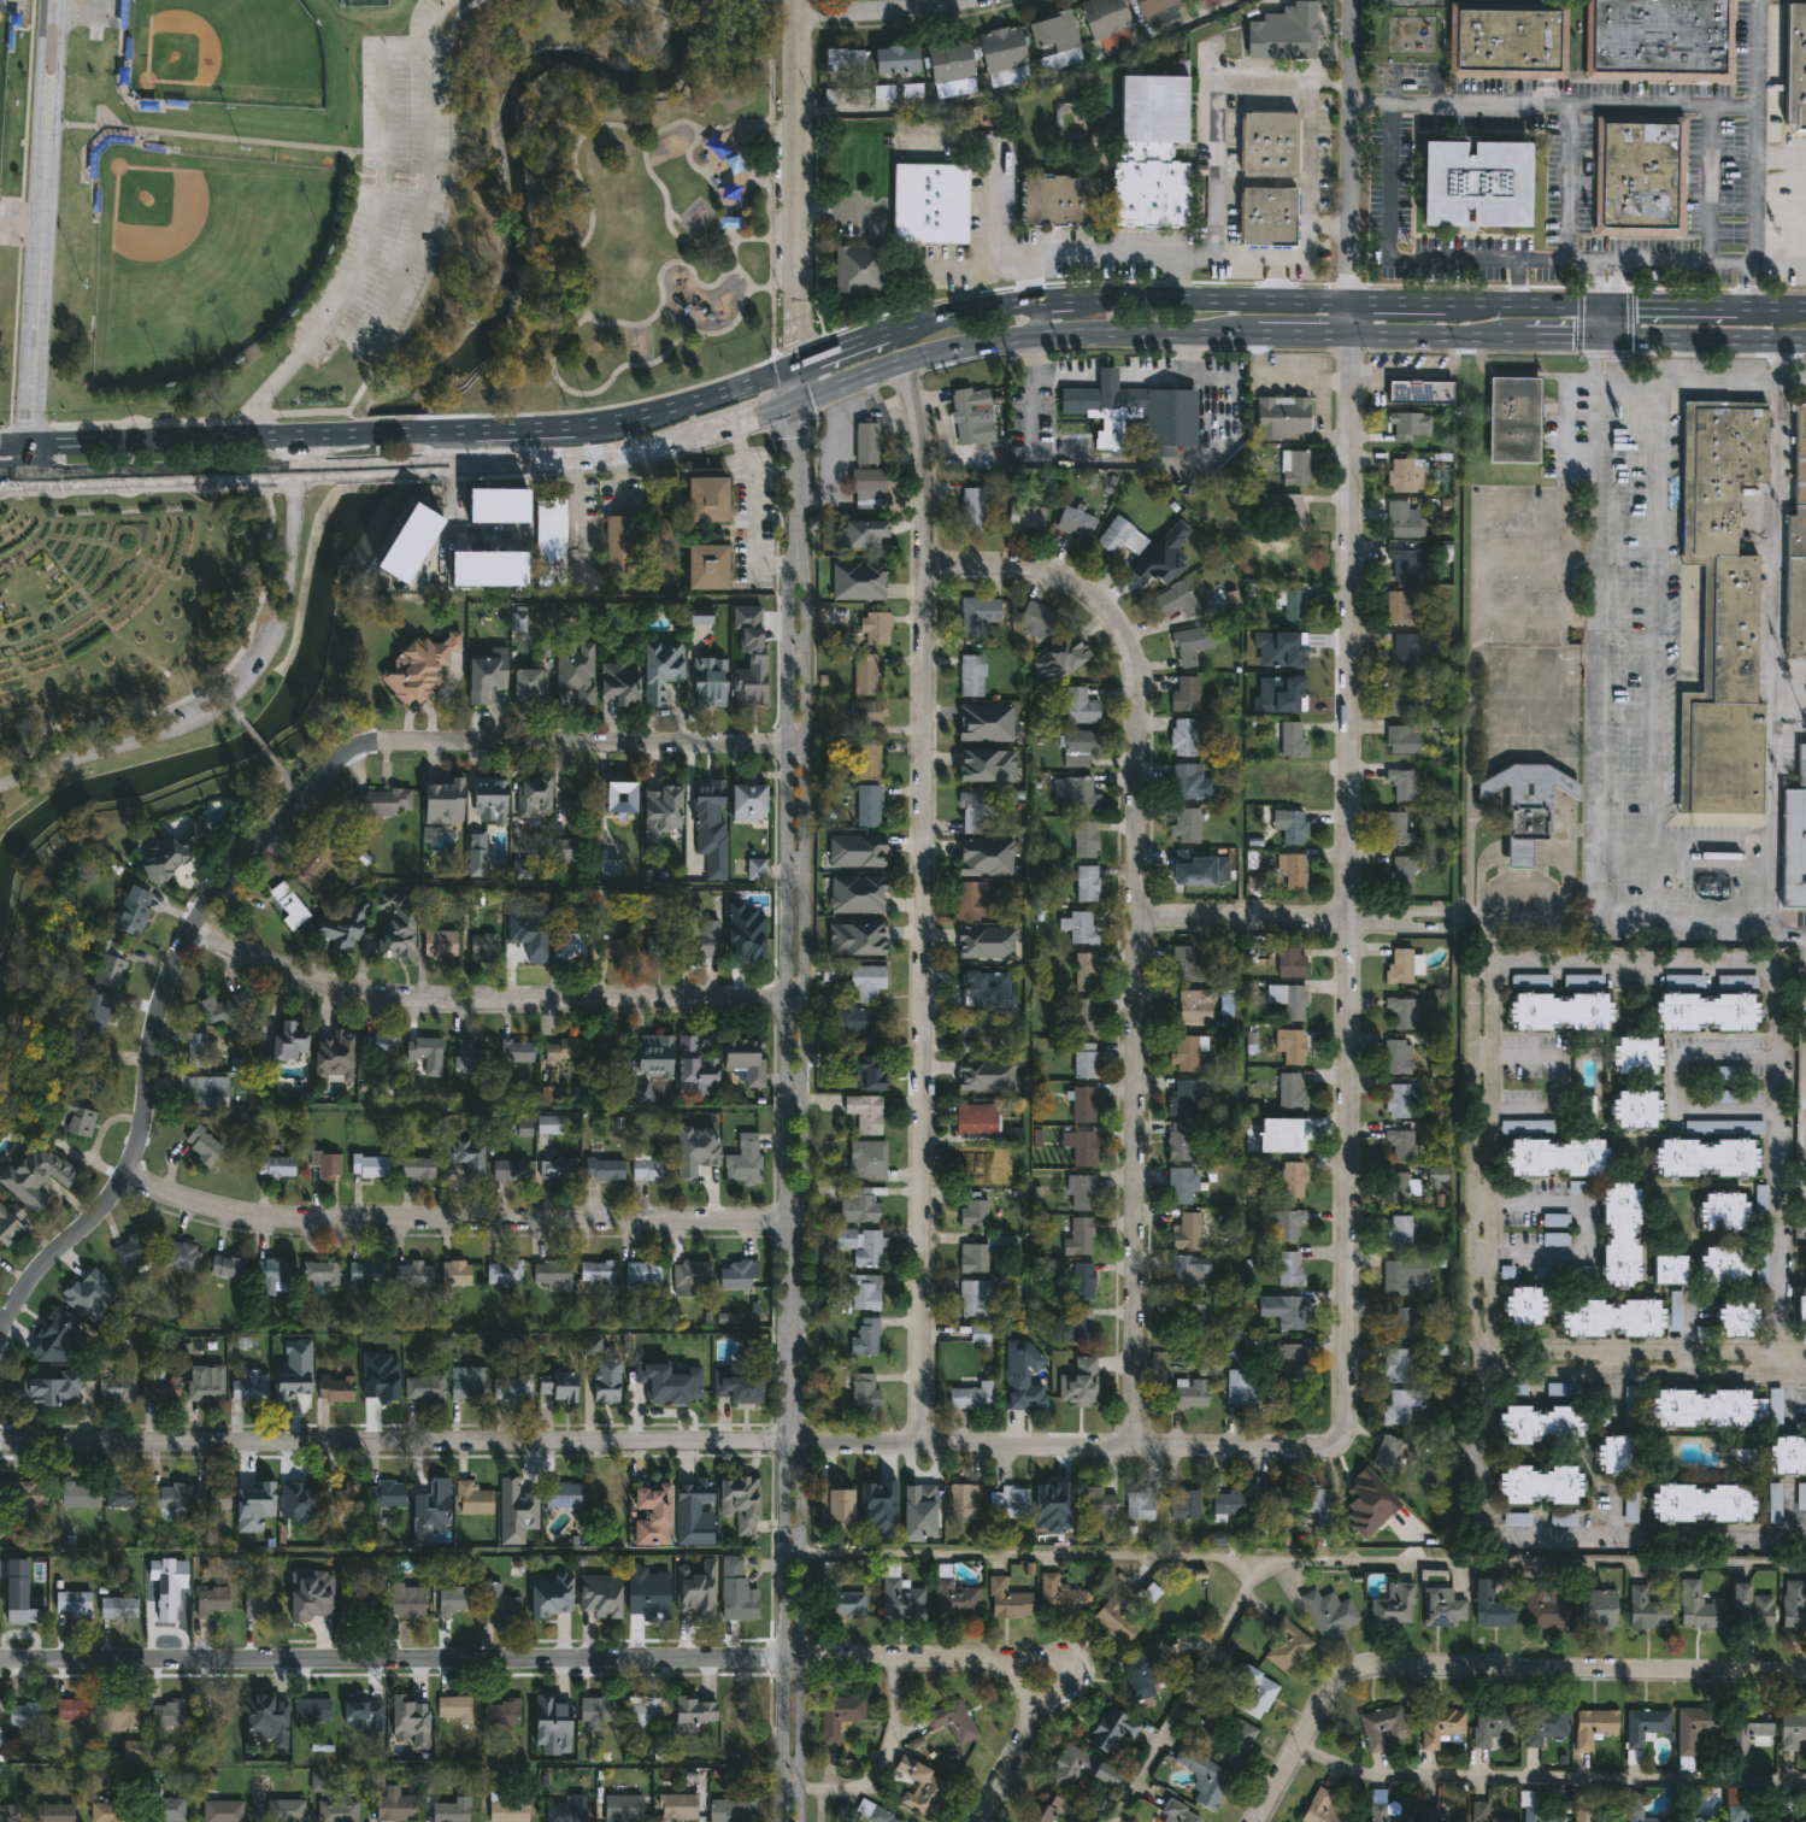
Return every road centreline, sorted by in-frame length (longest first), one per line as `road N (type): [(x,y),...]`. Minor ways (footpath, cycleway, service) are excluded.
road 1 (residential): [(1335,1438),(1343,1409),(1348,0)]
road 2 (residential): [(0,1441),(1320,1447),(1335,1438)]
road 3 (residential): [(798,1821),(804,565),(795,523)]
road 4 (residential): [(795,523),(788,564),(782,1821)]
road 5 (residential): [(0,1325),(39,1260),(123,1171),(139,1136),(152,1022),(186,923),(353,747),(389,736),(804,737)]
road 6 (residential): [(916,1444),(920,472),(907,354)]
road 7 (residential): [(1128,1445),(1126,643),(1094,599),(1043,571),(919,563)]
road 8 (residential): [(0,1659),(993,1657)]
road 9 (residential): [(1471,969),(1760,968),(1772,975),(1775,1376)]
road 10 (residential): [(123,1171),(200,1207),(273,1218),(801,1218)]
road 11 (residential): [(1253,1821),(1345,1670),(1372,1663),(1805,1673)]
road 12 (residential): [(186,923),(275,964),(395,995),(802,999)]
road 13 (secondary): [(1604,304),(1031,301)]
road 14 (residential): [(1499,1339),(1490,1324),(1488,913),(1411,913),(1395,922)]
road 15 (residential): [(1395,922),(1412,931),(1471,933),(1470,1334),(1482,1356)]
road 16 (residential): [(793,366),(792,0)]
road 17 (residential): [(1482,1356),(1505,1371),(1805,1376)]
road 18 (residential): [(1805,1540),(1486,1539)]
road 19 (residential): [(1805,1354),(1513,1351),(1499,1339)]
road 20 (secondary): [(793,366),(610,421),(507,427)]
road 21 (tertiary): [(27,442),(42,157)]
road 22 (secondary): [(507,427),(225,436)]
road 23 (secondary): [(27,476),(294,469)]
road 24 (residential): [(1131,919),(1395,922)]
road 25 (secondary): [(794,401),(907,354),(1033,331)]
road 26 (secondary): [(1031,301),(894,327),(793,366)]
road 27 (secondary): [(294,469),(510,464)]
road 28 (residential): [(1486,1539),(1475,1520),(1475,1369),(1499,1339)]
road 29 (secondary): [(1033,331),(1240,331)]
road 30 (secondary): [(1602,339),(1805,340)]
road 31 (secondary): [(1805,306),(1604,304)]
road 32 (secondary): [(225,436),(27,442)]
road 33 (residential): [(969,1821),(1024,1705),(1011,1665),(993,1657)]
road 34 (secondary): [(510,464),(607,456),(687,436)]
road 35 (residential): [(792,8),(963,0)]
road 36 (secondary): [(1347,335),(1508,337)]
road 37 (tertiary): [(42,157),(61,0)]
road 38 (tertiary): [(41,0),(42,157)]
road 39 (residential): [(795,523),(794,401)]

